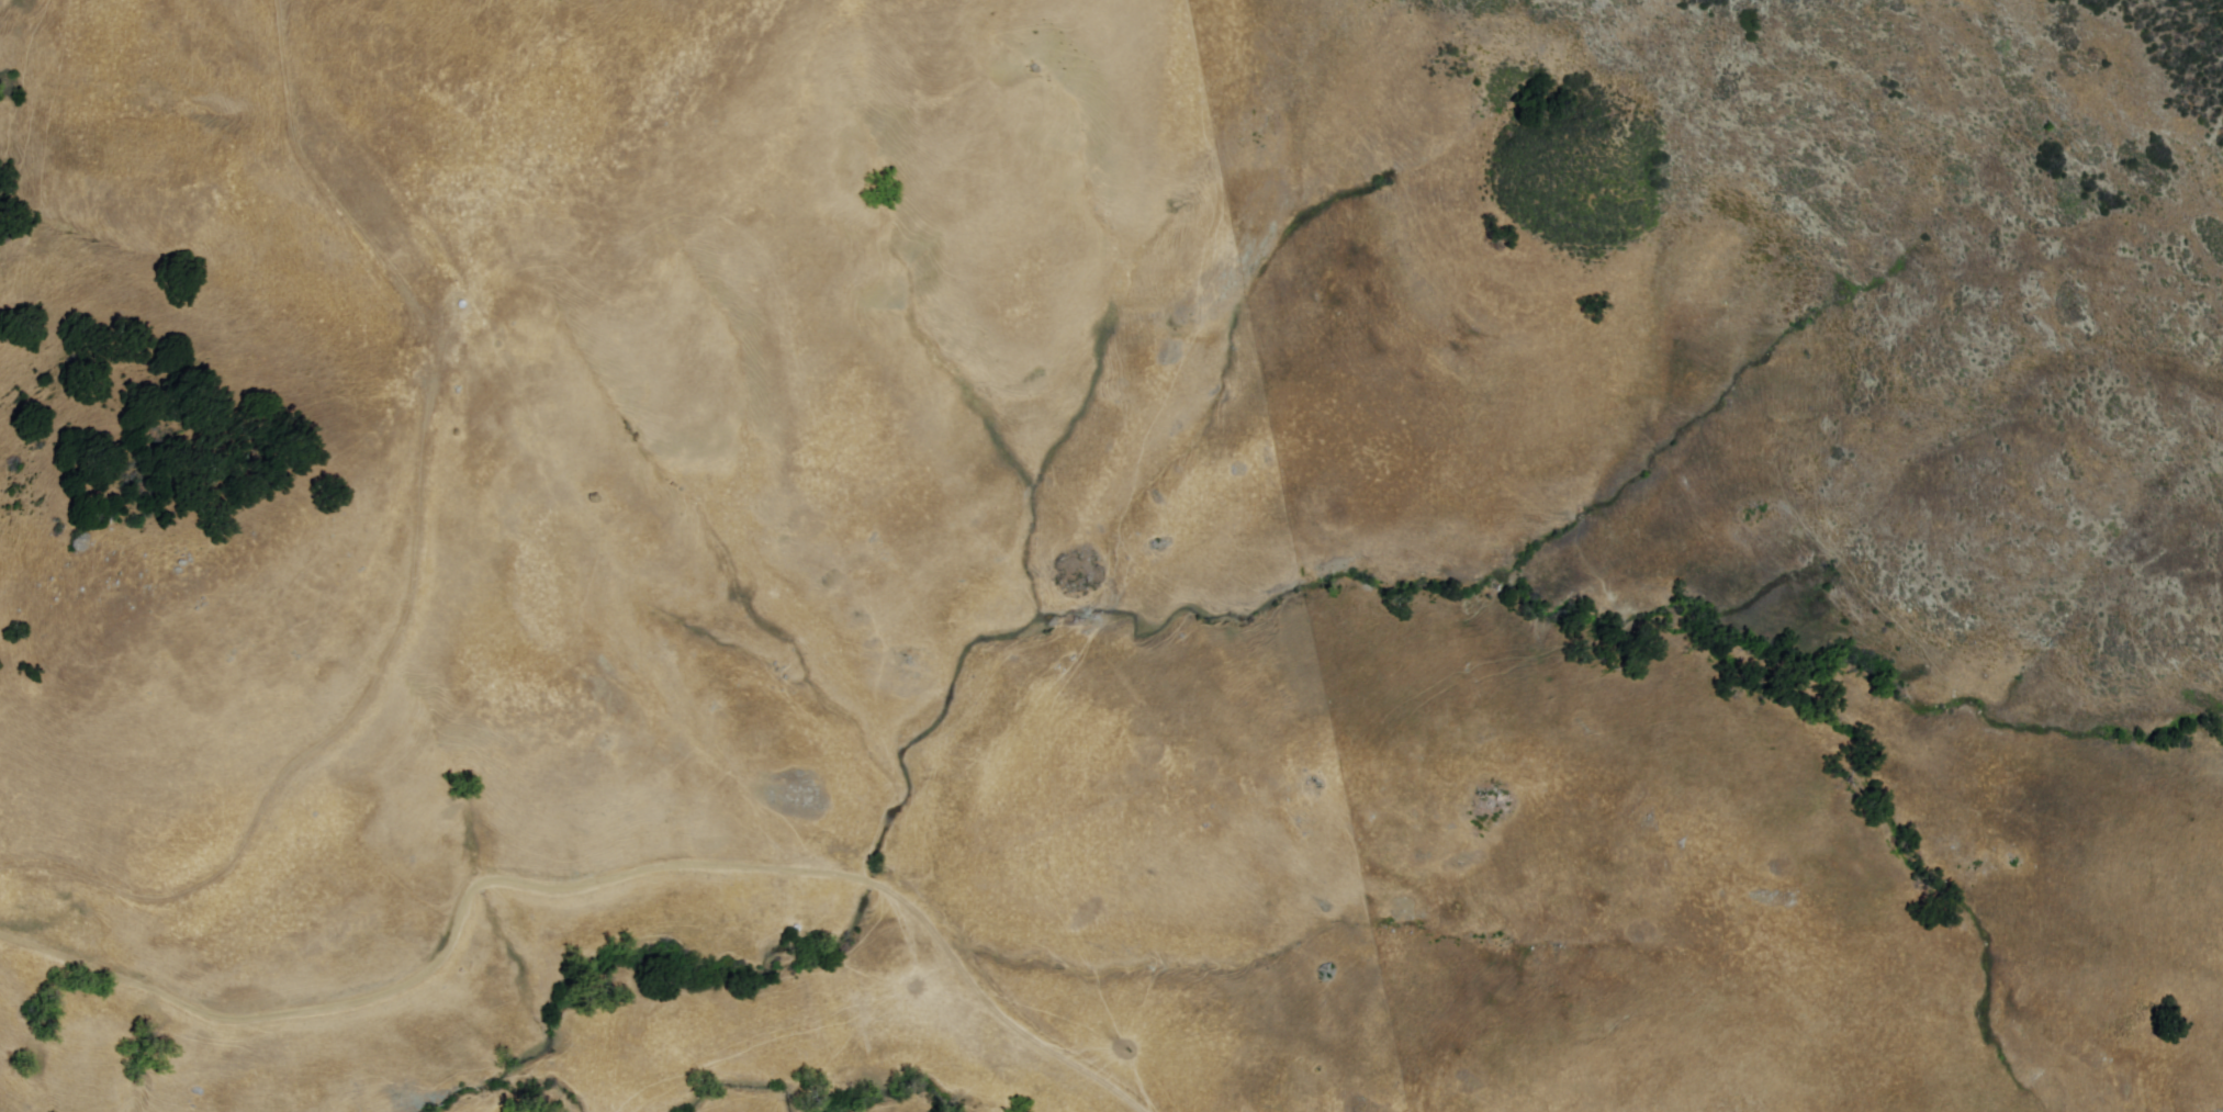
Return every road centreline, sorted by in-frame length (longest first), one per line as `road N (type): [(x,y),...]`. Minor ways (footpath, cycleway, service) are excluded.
road 1 (track): [(1143,1111),(1014,1027),(921,907),(846,872),(678,867),(583,889),(498,881),(473,899),(453,952),(416,985),(252,1022),(218,1020),(0,933)]
road 2 (track): [(0,864),(41,865),(145,900),(180,891),(232,861),(278,771),(371,699),(395,636),(433,382)]

